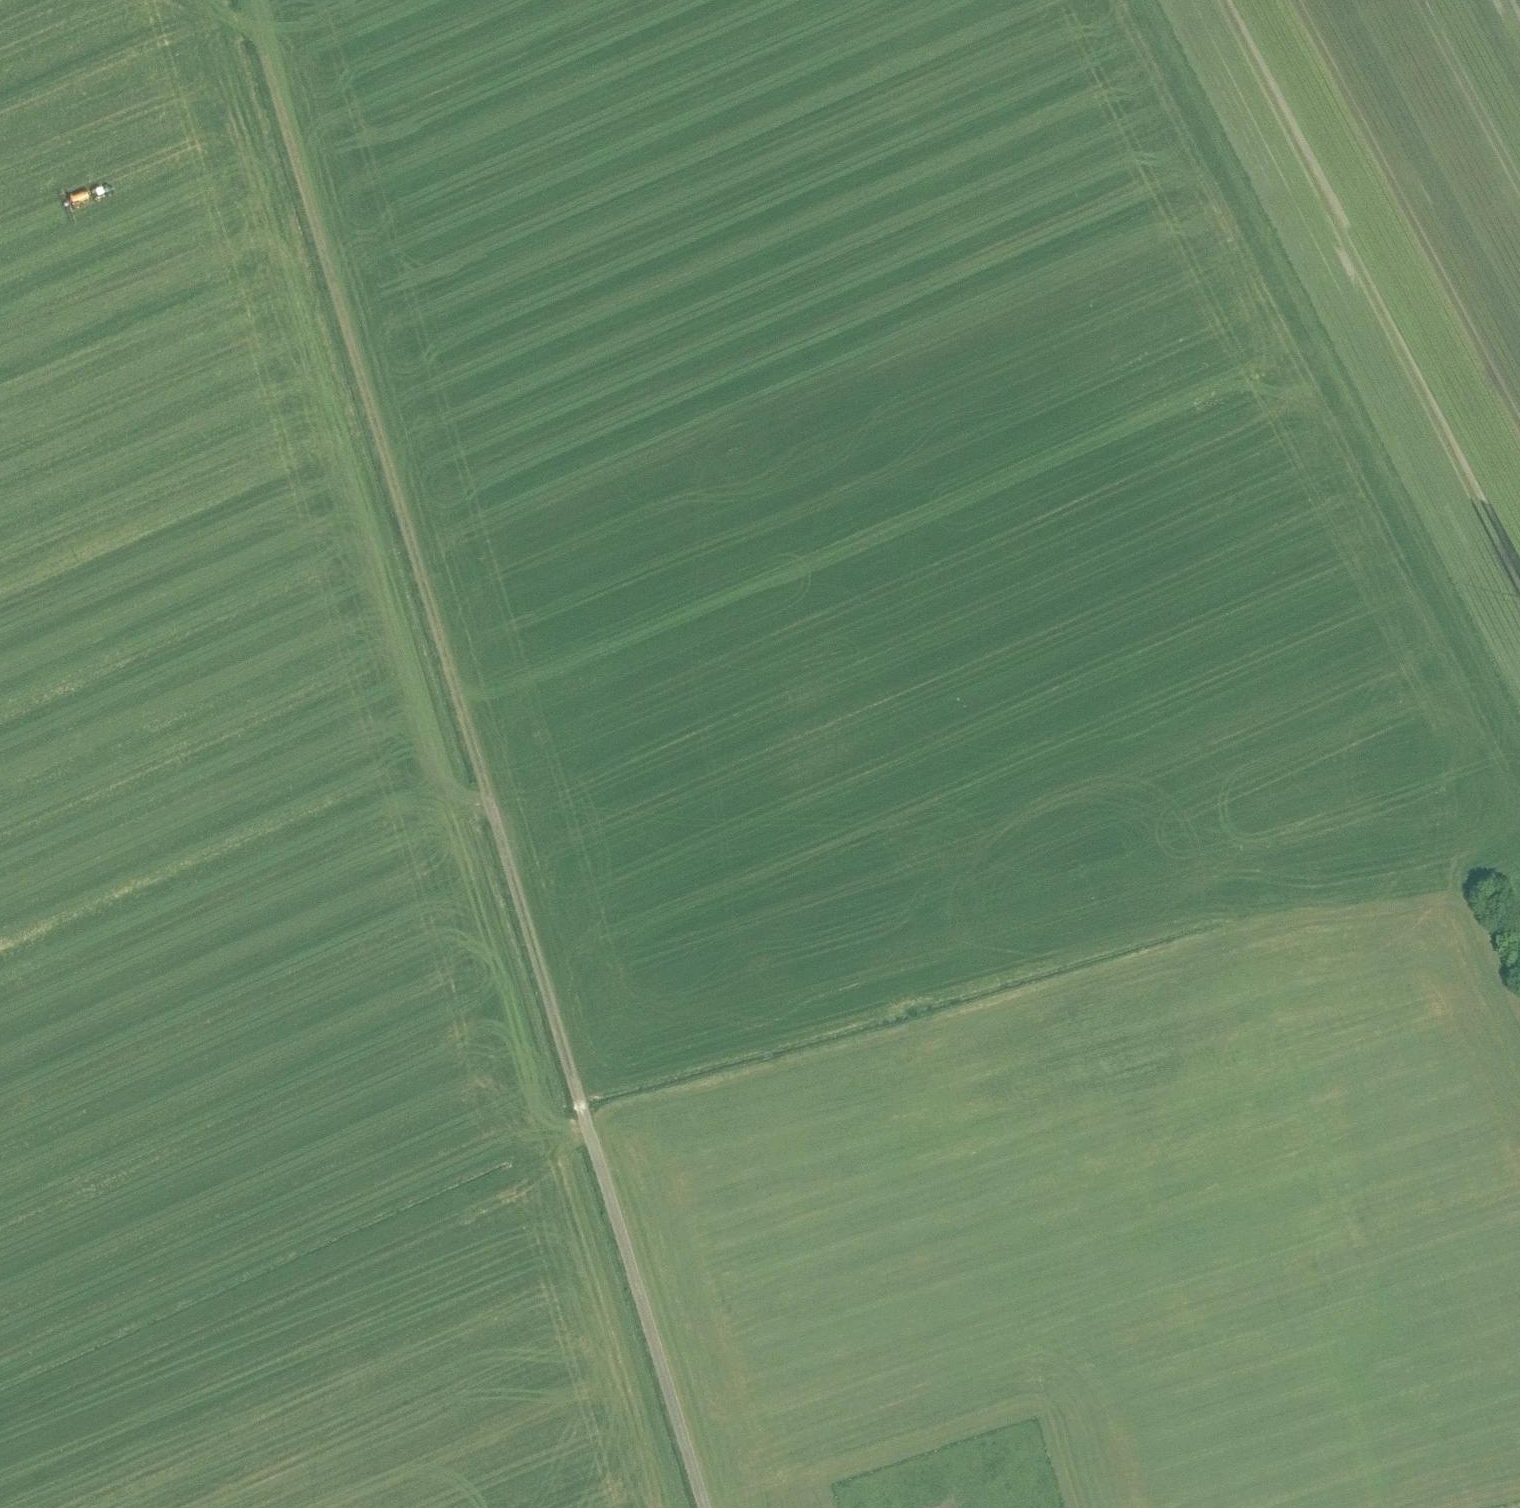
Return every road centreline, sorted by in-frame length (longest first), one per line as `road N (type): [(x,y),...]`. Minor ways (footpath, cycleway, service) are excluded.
road 1 (track): [(704,1507),(266,57)]

